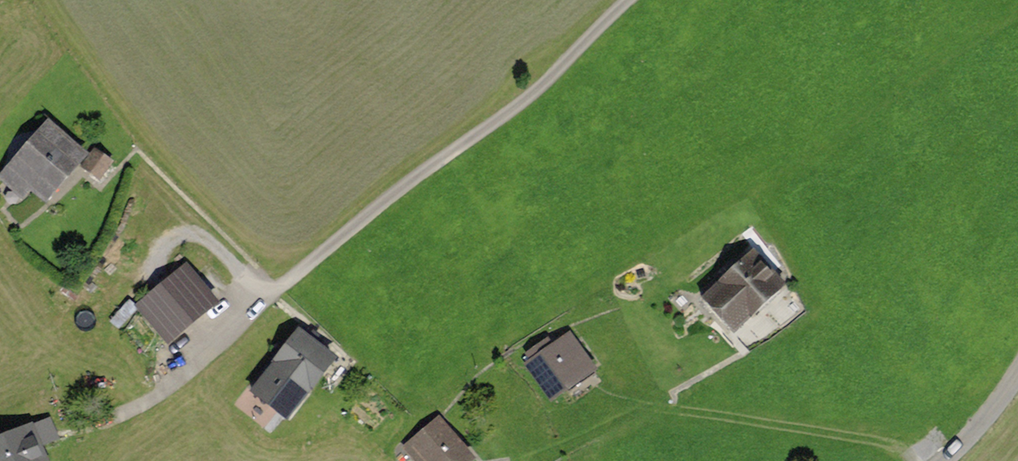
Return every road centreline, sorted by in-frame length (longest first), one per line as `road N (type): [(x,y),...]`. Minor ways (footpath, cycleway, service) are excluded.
road 1 (track): [(630,0),(521,104),(279,288),(172,390),(124,421)]
road 2 (track): [(913,460),(898,445),(652,407)]

